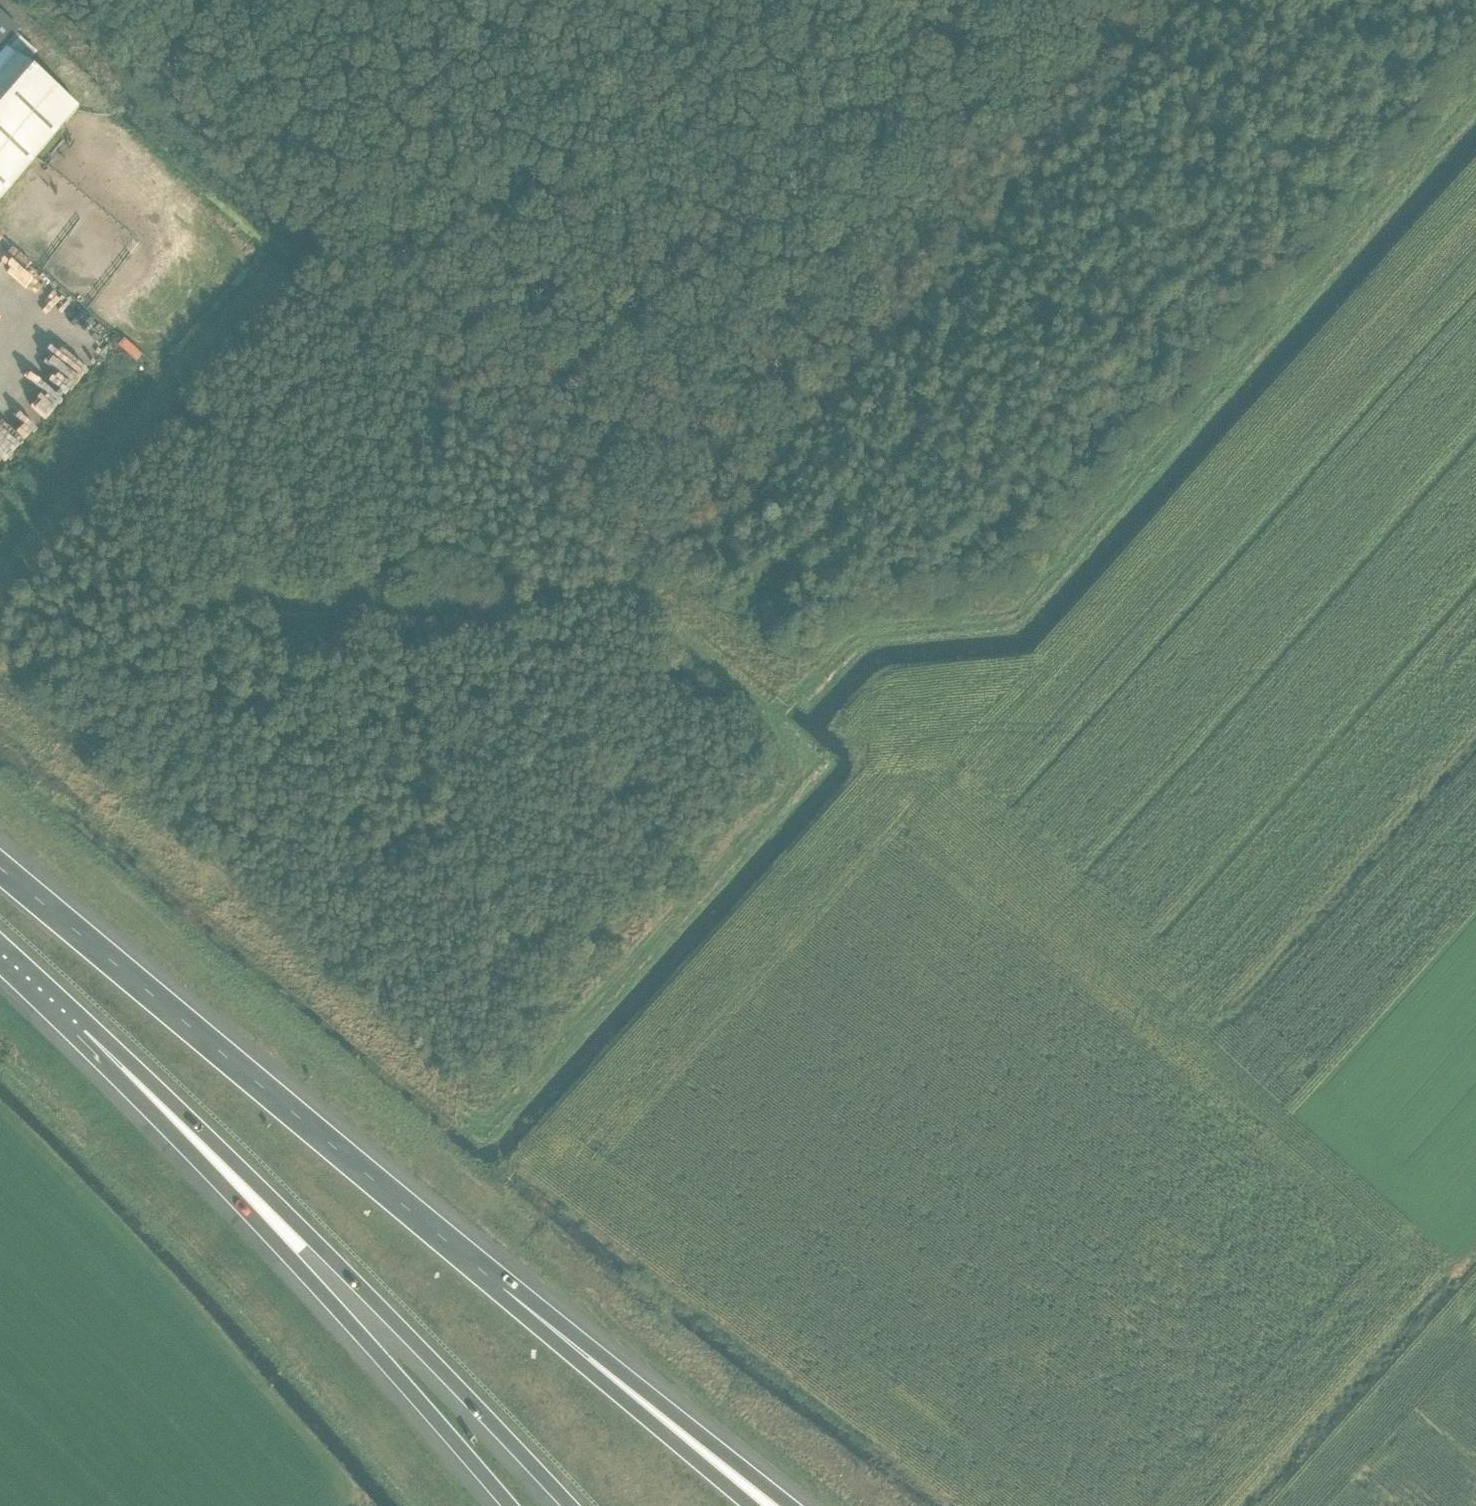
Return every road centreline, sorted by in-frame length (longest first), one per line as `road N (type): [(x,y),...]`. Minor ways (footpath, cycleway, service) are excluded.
road 1 (motorway): [(84,1030),(318,1243),(570,1505)]
road 2 (motorway): [(502,1291),(0,867)]
road 3 (motorway): [(84,1030),(509,1505)]
road 4 (motorway): [(790,1505),(502,1291)]
road 5 (motorway): [(749,1505),(502,1291)]

